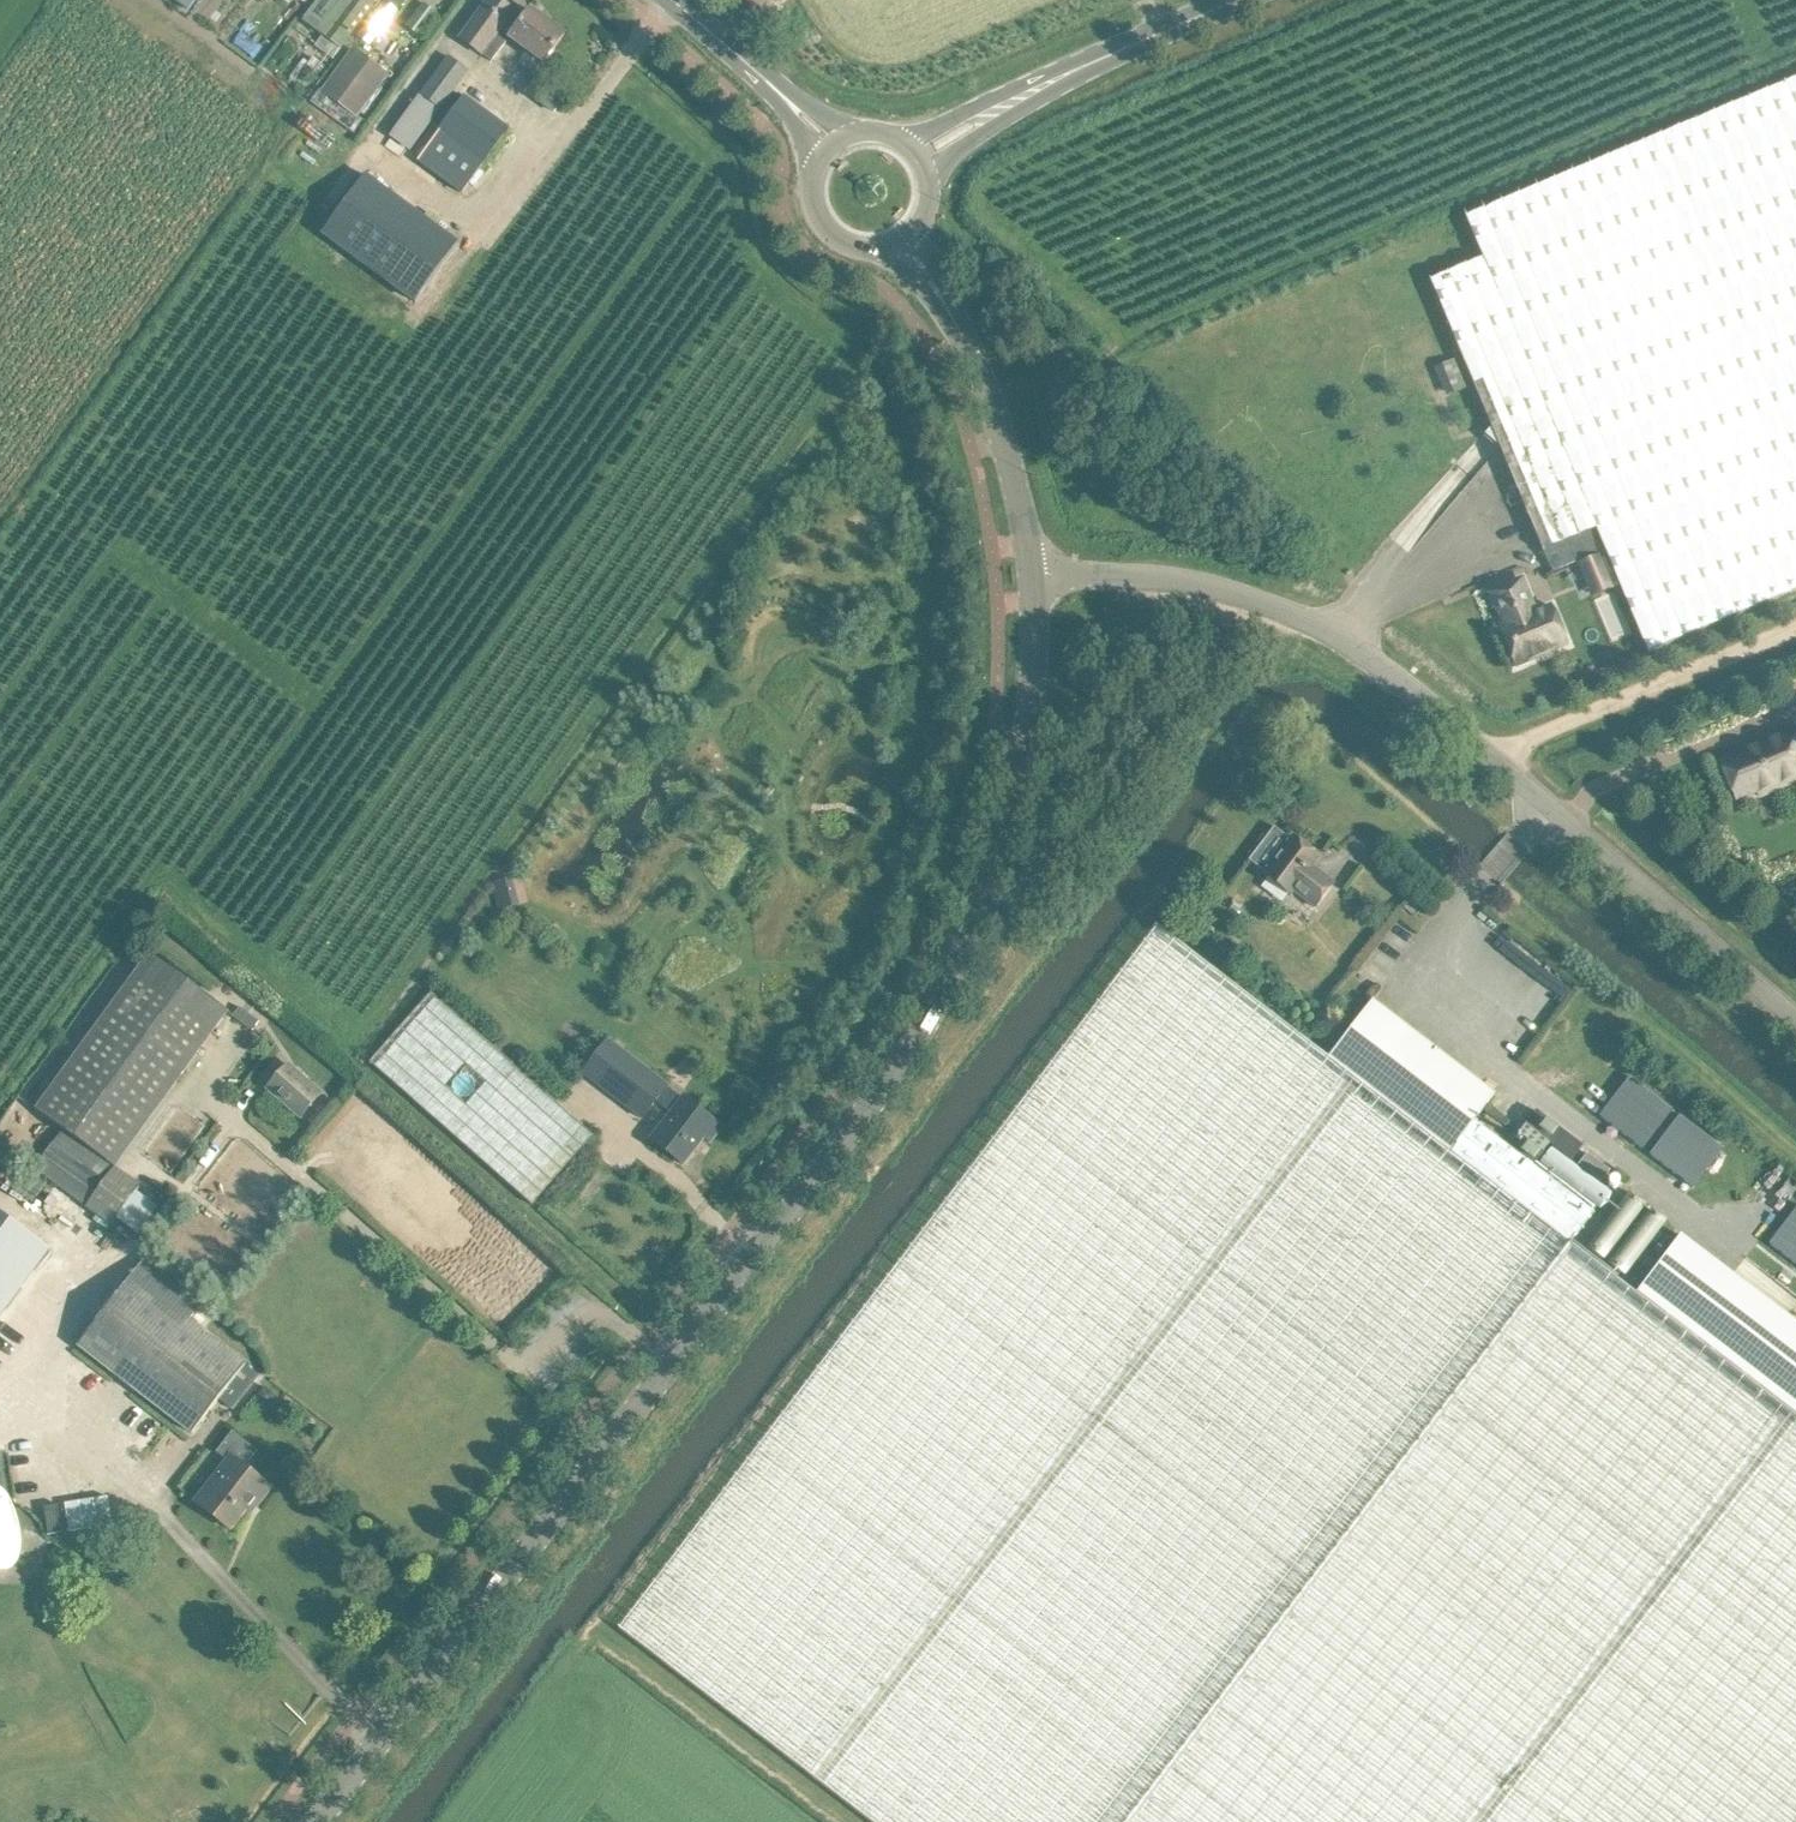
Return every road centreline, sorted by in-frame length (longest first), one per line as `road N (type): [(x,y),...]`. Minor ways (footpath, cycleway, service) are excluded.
road 1 (secondary): [(307,1821),(957,972),(1008,849),(1021,784),(1038,658),(1034,581)]
road 2 (unclassified): [(1795,1018),(1493,757),(1344,646),(1240,596),(1188,582),(1034,581)]
road 3 (track): [(1493,757),(1795,630)]
road 4 (secondary): [(1034,581),(1014,467),(938,294)]
road 5 (secondary): [(1008,103),(1235,0)]
road 6 (secondary): [(819,151),(804,186),(819,234),(843,253),(892,255)]
road 7 (tertiary): [(779,96),(680,0)]

